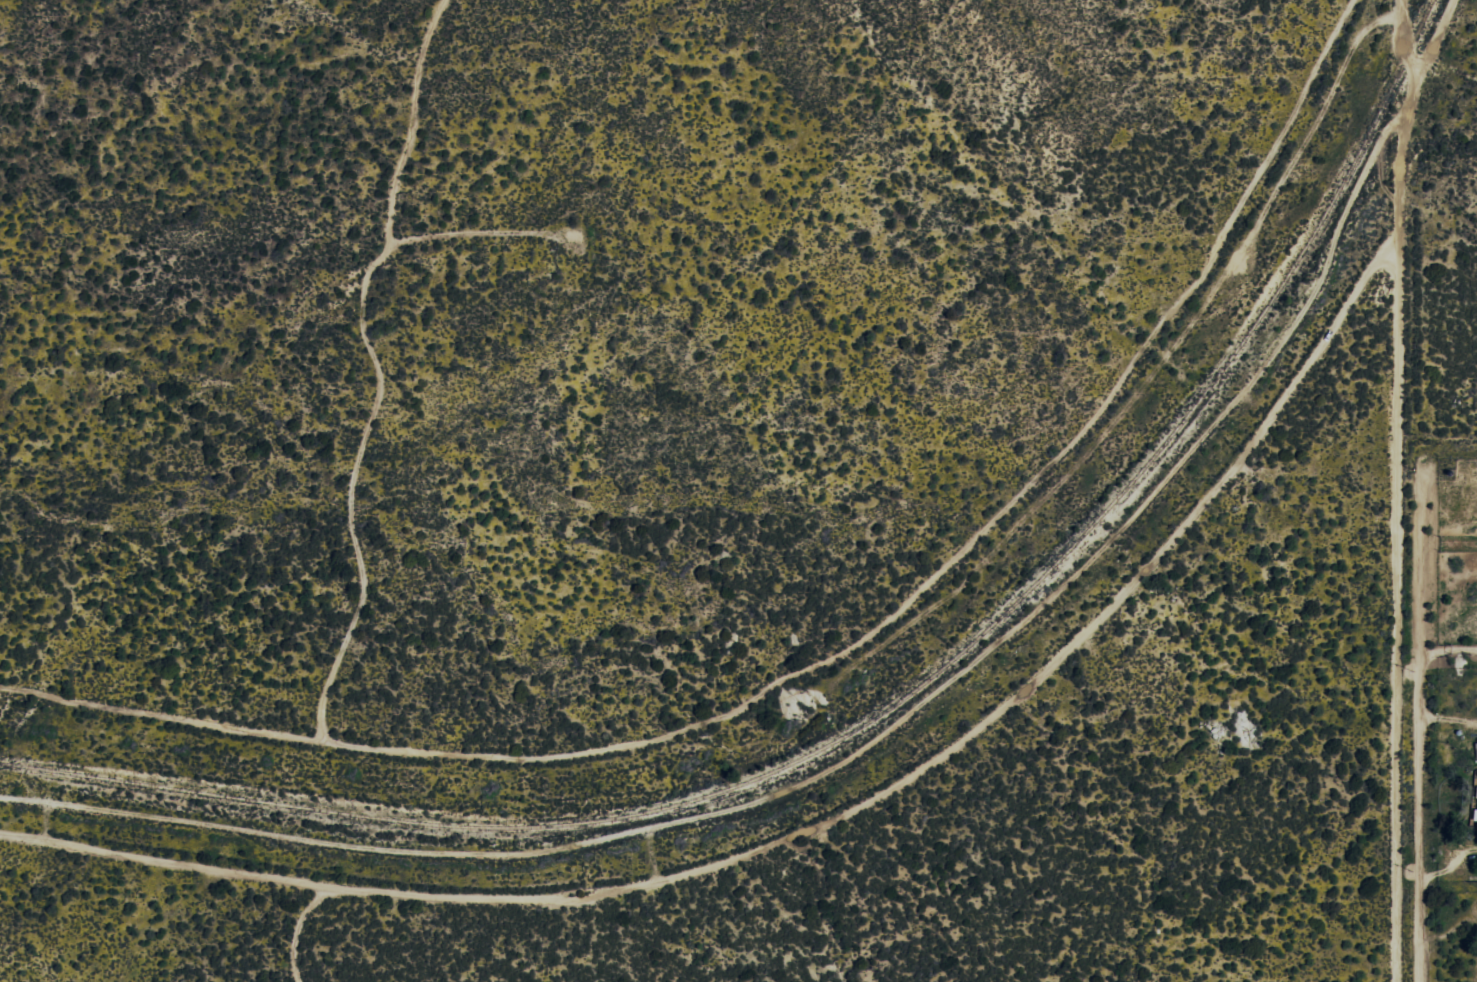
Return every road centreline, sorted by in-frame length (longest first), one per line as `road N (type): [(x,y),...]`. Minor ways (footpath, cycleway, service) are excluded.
road 1 (residential): [(1404,981),(1404,133),(1421,68),(1403,0)]

